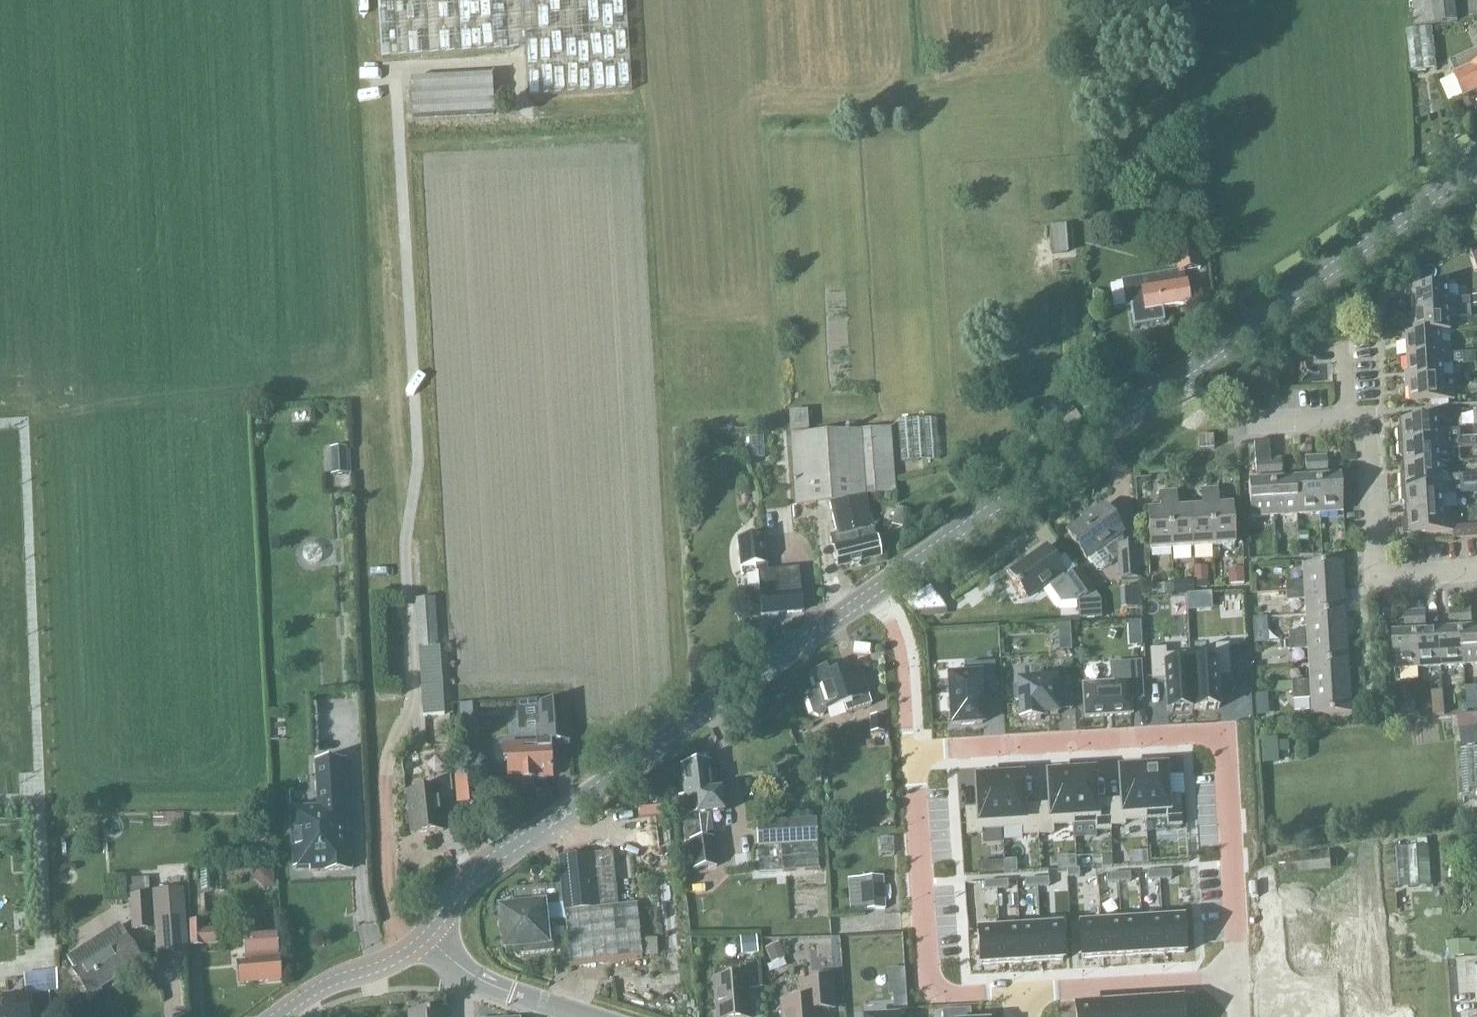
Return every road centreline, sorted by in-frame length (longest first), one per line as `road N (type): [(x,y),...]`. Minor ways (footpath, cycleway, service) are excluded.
road 1 (tertiary): [(425,938),(457,893),(493,861),(1476,166)]
road 2 (residential): [(1024,993),(1211,976),(1227,968),(1239,950),(1221,745),(1204,733),(914,752)]
road 3 (residential): [(914,752),(928,984),(941,996),(1024,993)]
road 4 (residential): [(1476,571),(1375,577),(1366,441),(1349,417)]
road 5 (tertiary): [(590,1016),(471,979),(425,938)]
road 6 (tertiary): [(279,1016),(425,938)]

